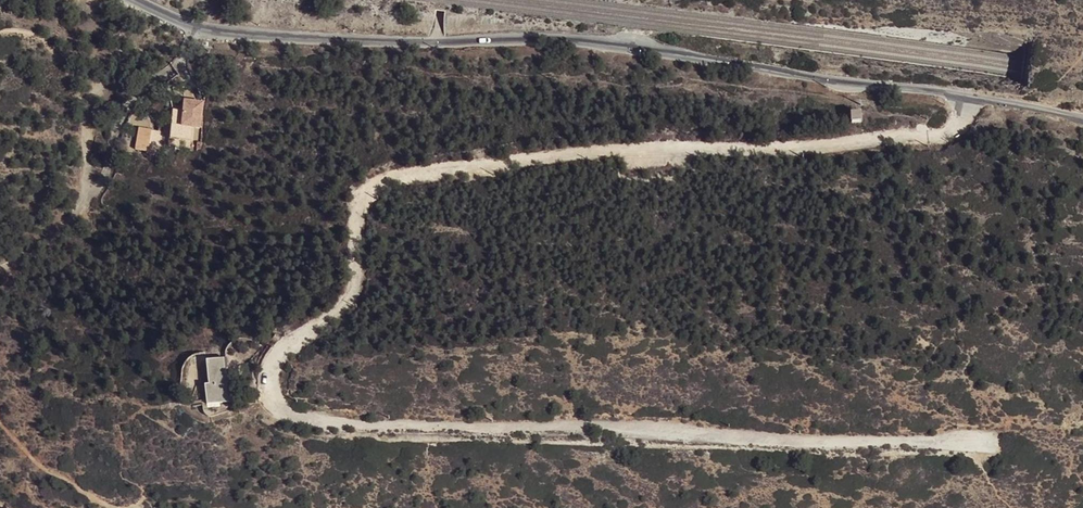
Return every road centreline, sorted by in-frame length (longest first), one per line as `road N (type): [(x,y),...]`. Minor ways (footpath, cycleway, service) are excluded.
road 1 (track): [(927,137),(621,152),(398,179),(370,193),(355,220),(358,279),(350,299),(278,352),(267,380),(276,412),(315,420),(670,429),(798,443),(983,441)]
road 2 (unclassified): [(200,26),(423,40),(588,40),(1082,116)]
road 3 (track): [(173,68),(124,112),(103,179),(82,209),(0,267)]

